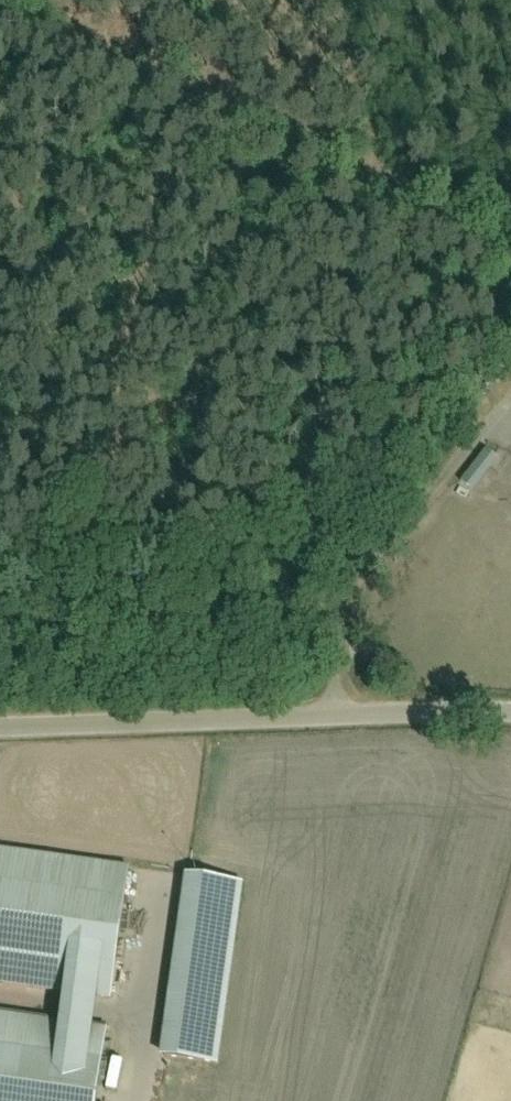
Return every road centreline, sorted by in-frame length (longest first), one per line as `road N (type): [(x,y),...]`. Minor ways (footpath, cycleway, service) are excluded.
road 1 (track): [(510,259),(23,0)]
road 2 (unclassified): [(0,728),(510,714)]

